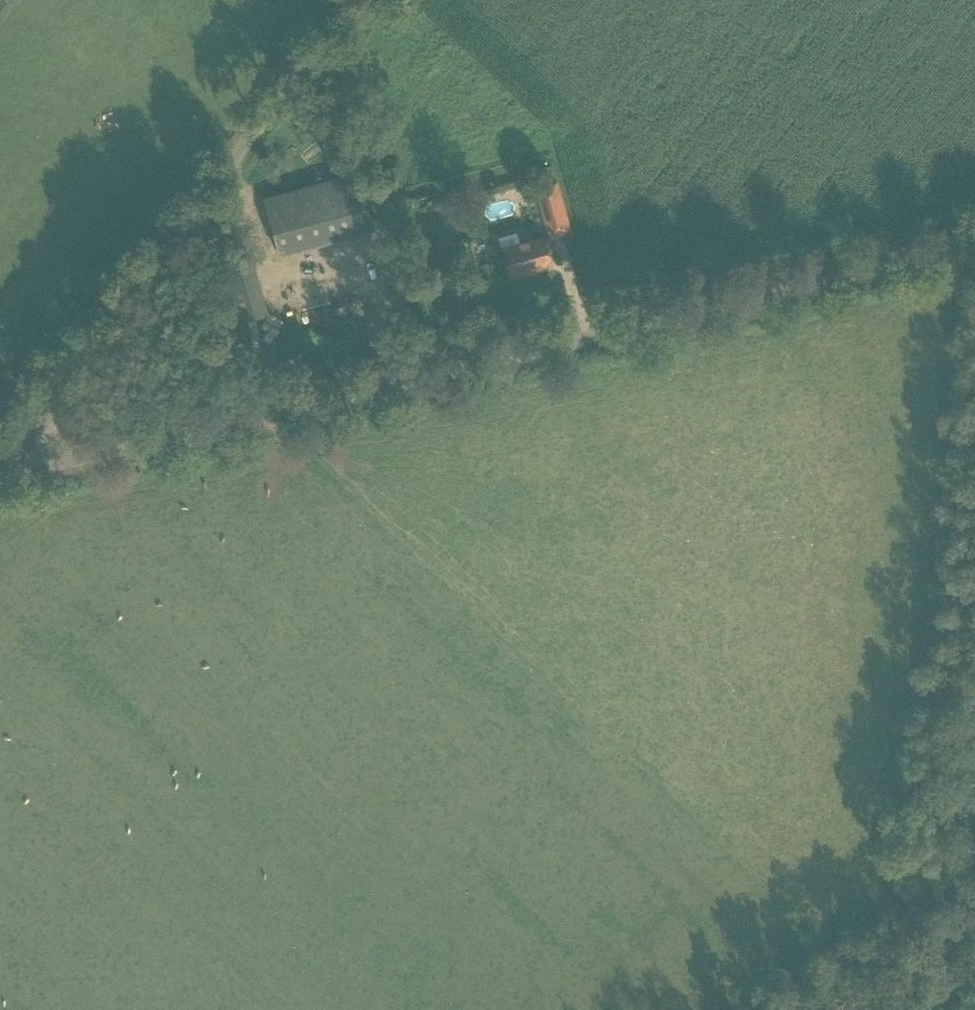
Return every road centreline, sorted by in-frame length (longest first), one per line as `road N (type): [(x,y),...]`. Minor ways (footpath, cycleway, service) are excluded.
road 1 (unclassified): [(40,472),(974,252)]
road 2 (unclassified): [(40,472),(44,405),(56,373),(362,0)]
road 3 (track): [(875,1009),(922,980),(955,933),(961,888)]

